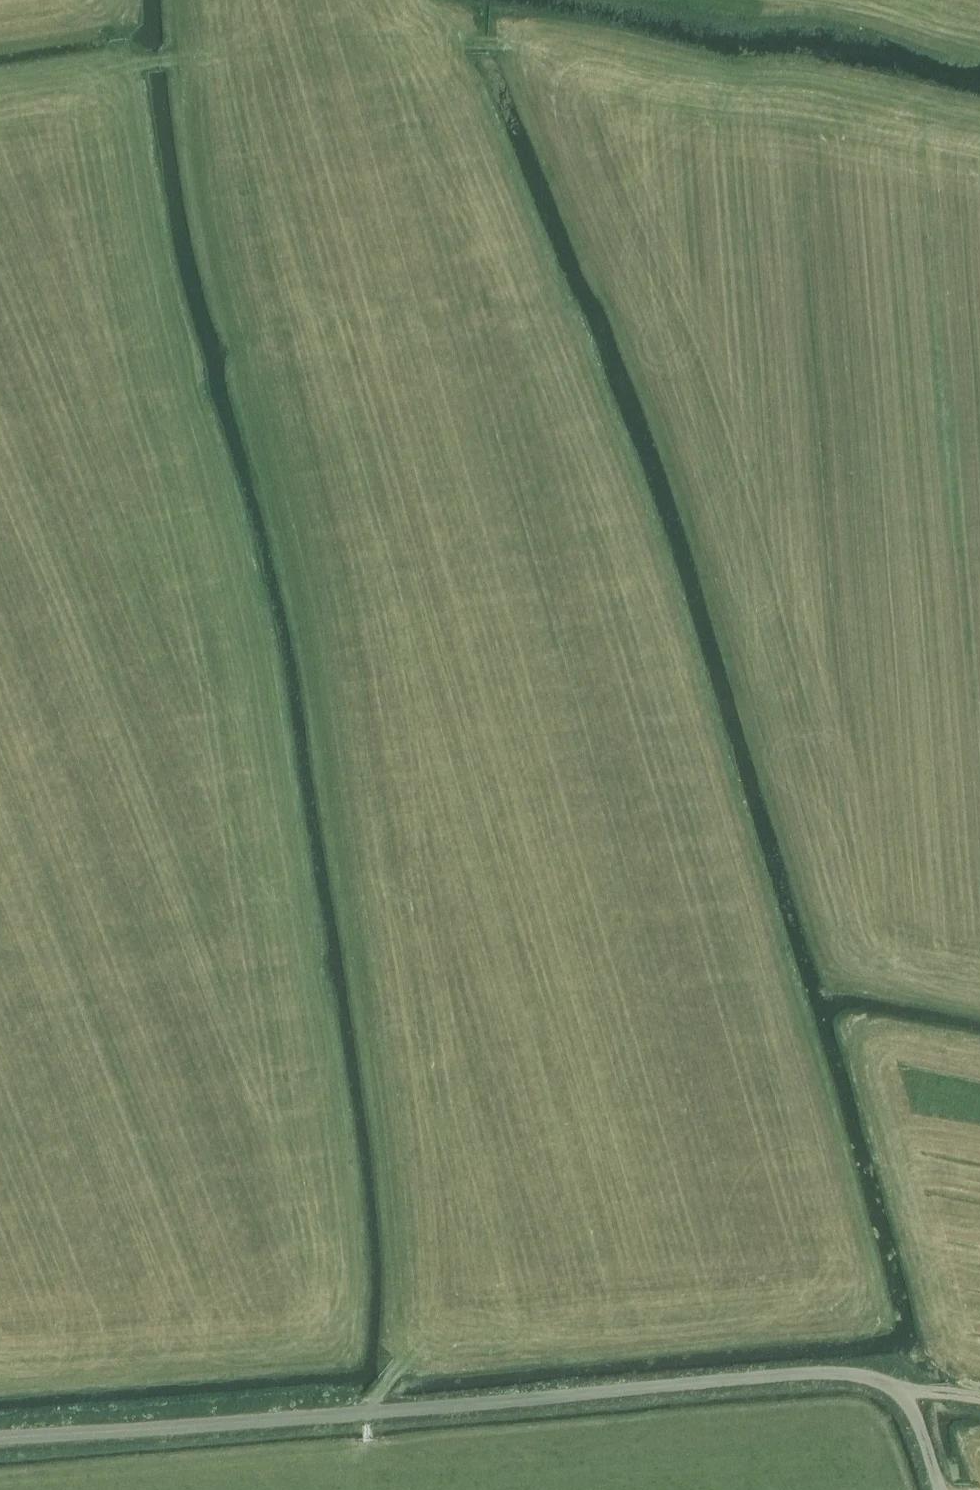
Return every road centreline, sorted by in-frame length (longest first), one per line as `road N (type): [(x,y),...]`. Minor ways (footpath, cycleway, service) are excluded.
road 1 (track): [(0,1437),(798,1375),(863,1374),(896,1386)]

